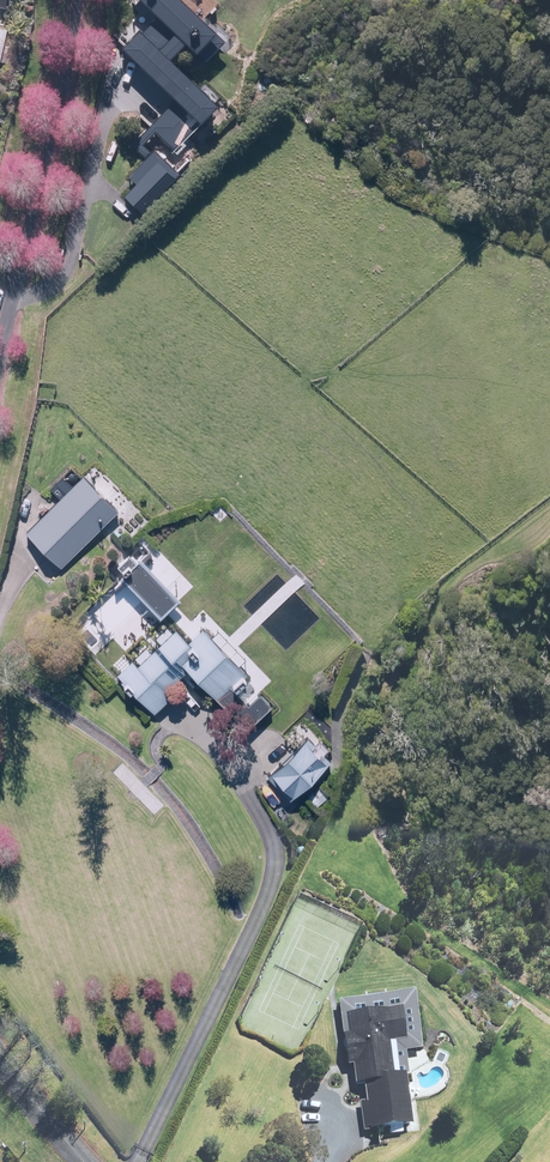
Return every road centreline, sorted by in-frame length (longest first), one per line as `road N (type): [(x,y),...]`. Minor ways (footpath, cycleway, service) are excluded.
road 1 (residential): [(0,324),(79,0)]
road 2 (unclassified): [(0,1058),(84,1161)]

